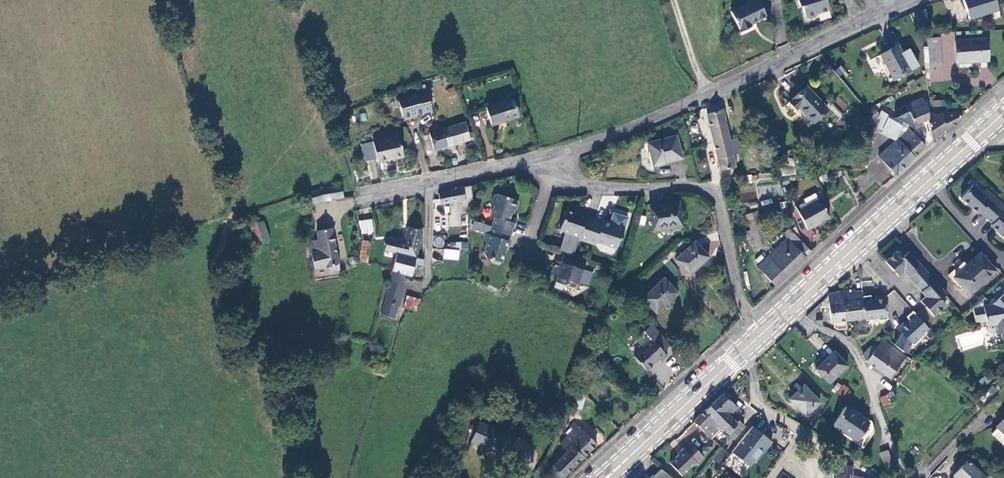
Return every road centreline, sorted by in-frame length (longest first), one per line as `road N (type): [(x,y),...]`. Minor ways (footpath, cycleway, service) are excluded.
road 1 (residential): [(544,163),(857,22)]
road 2 (residential): [(551,173),(597,190),(712,194),(722,210),(740,302),(763,334)]
road 3 (residential): [(791,309),(843,338),(860,359),(908,477)]
road 4 (secondary): [(763,334),(607,477)]
road 5 (secondary): [(930,180),(791,309)]
road 6 (residential): [(423,188),(544,163)]

